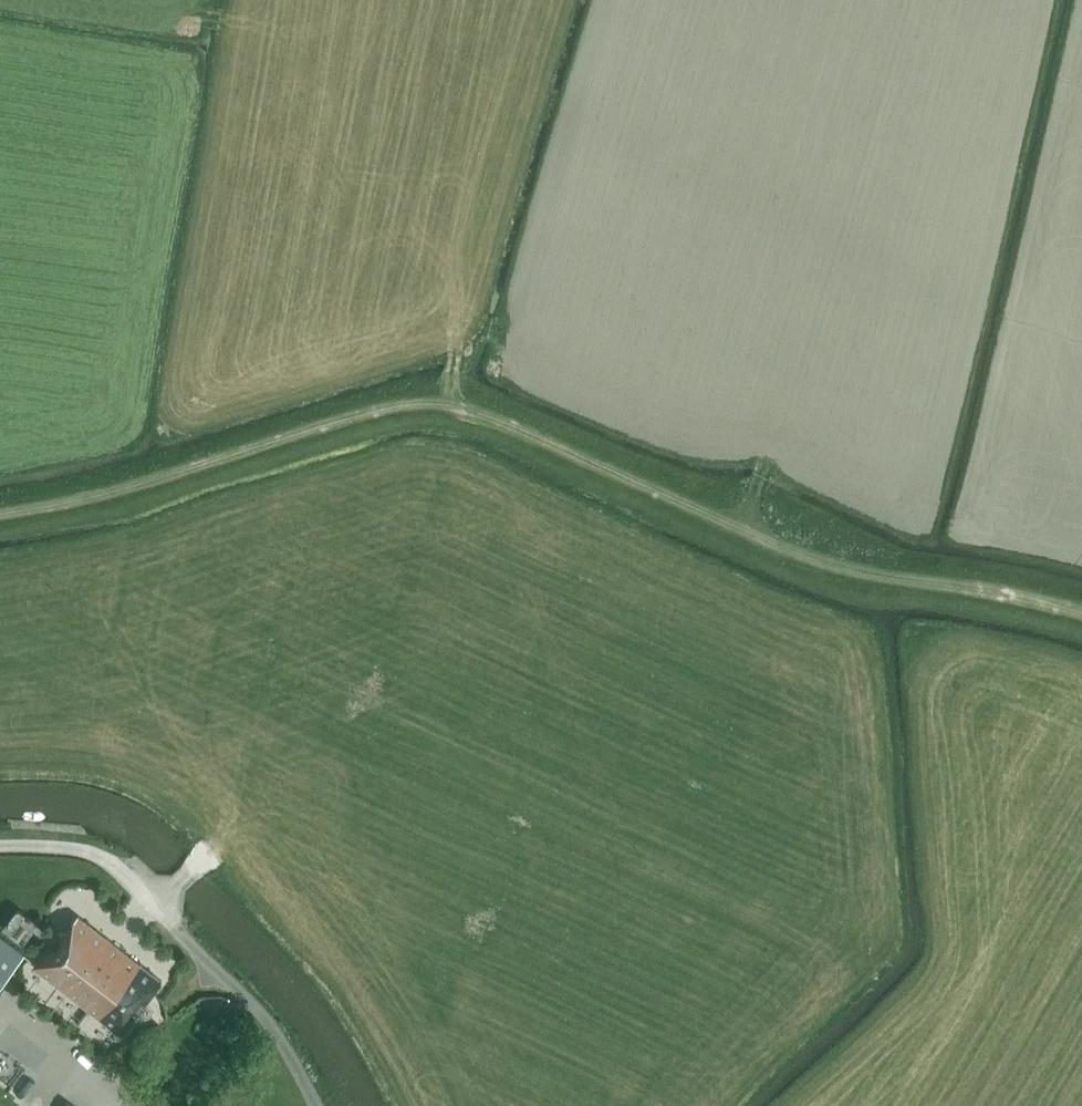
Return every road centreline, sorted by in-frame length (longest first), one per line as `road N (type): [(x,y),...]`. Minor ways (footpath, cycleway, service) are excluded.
road 1 (track): [(0,512),(99,493),(382,408),(434,402),(527,431),(818,559),(1081,612)]
road 2 (unclassified): [(315,1105),(273,1023),(113,864),(73,848),(0,846)]

